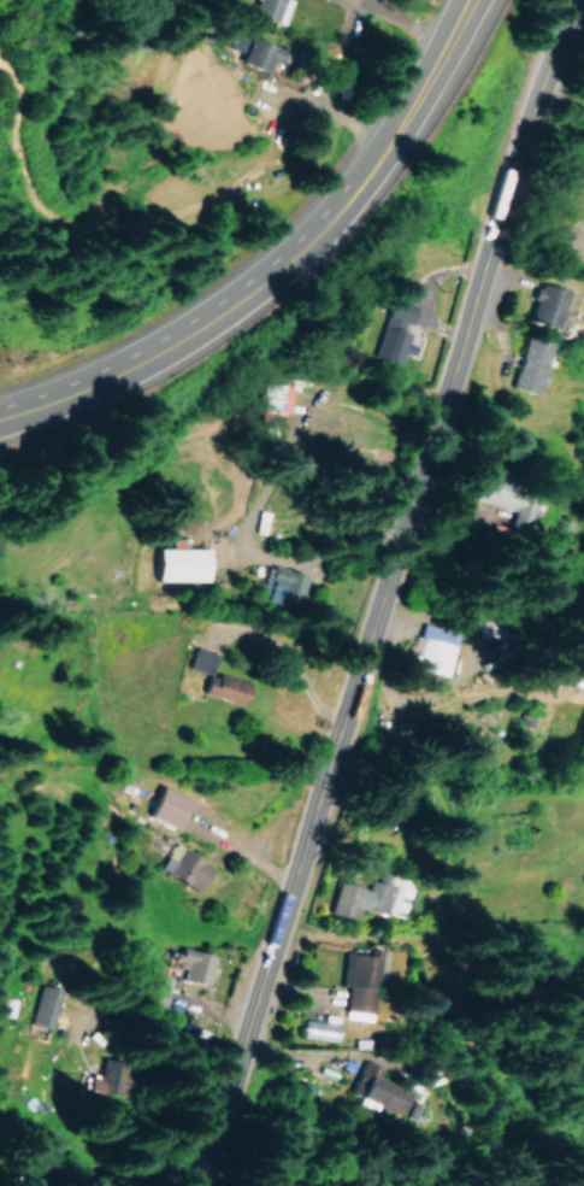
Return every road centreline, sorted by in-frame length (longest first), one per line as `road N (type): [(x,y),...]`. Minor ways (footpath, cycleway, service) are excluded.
road 1 (secondary): [(200,1185),(514,166),(576,0)]
road 2 (trunk): [(362,182),(256,288),(155,356),(41,407),(0,417)]
road 3 (trunk): [(473,0),(362,182)]

